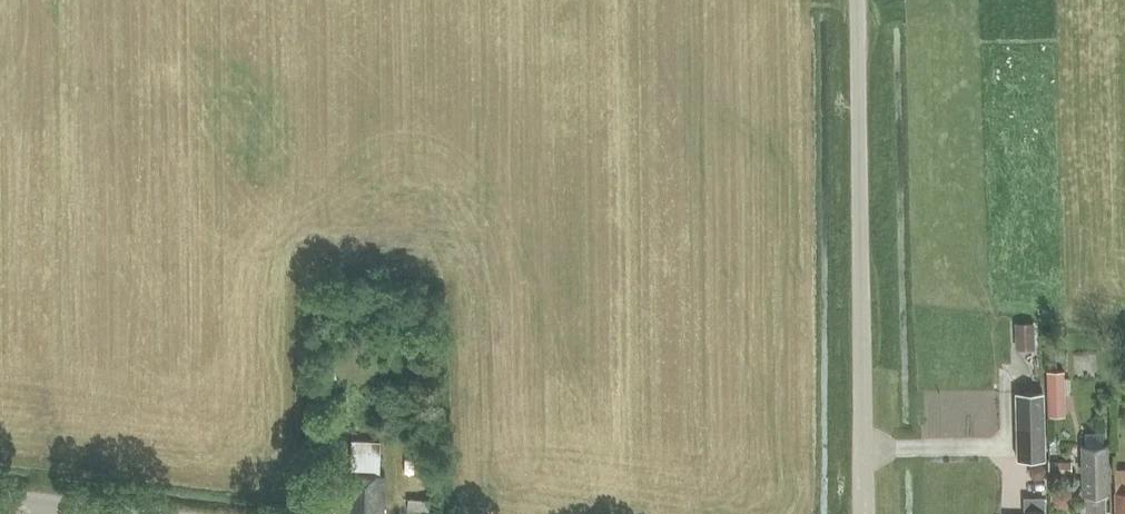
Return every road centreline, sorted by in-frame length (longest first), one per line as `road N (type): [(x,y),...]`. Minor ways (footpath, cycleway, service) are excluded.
road 1 (unclassified): [(860,513),(854,0)]

